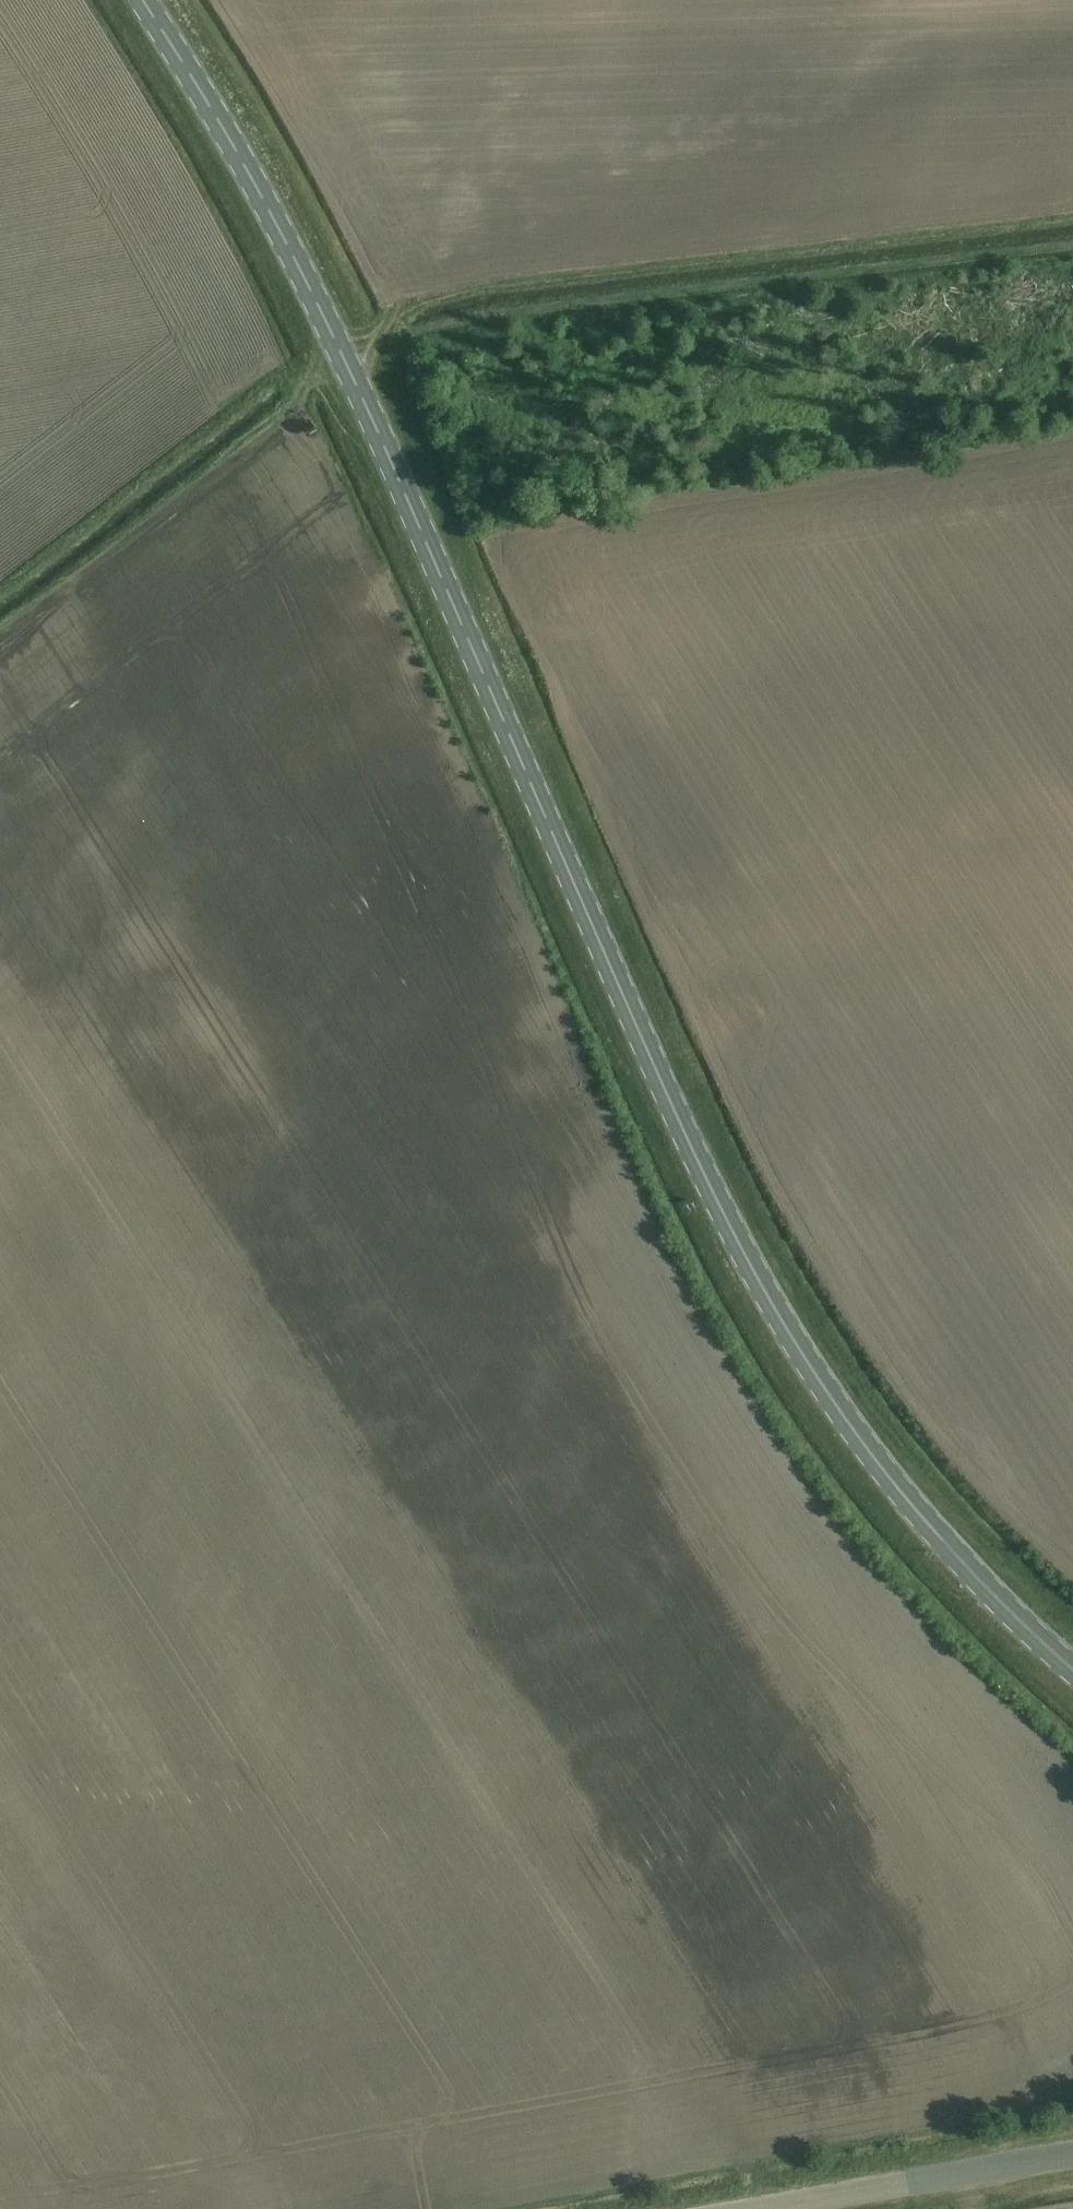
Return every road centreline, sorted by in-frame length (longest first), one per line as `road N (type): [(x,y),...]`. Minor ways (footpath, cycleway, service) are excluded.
road 1 (secondary): [(1072,1664),(968,1569),(841,1408),(753,1272),(670,1102),(303,259),(151,0)]
road 2 (unclassified): [(754,2208),(1072,2154)]

